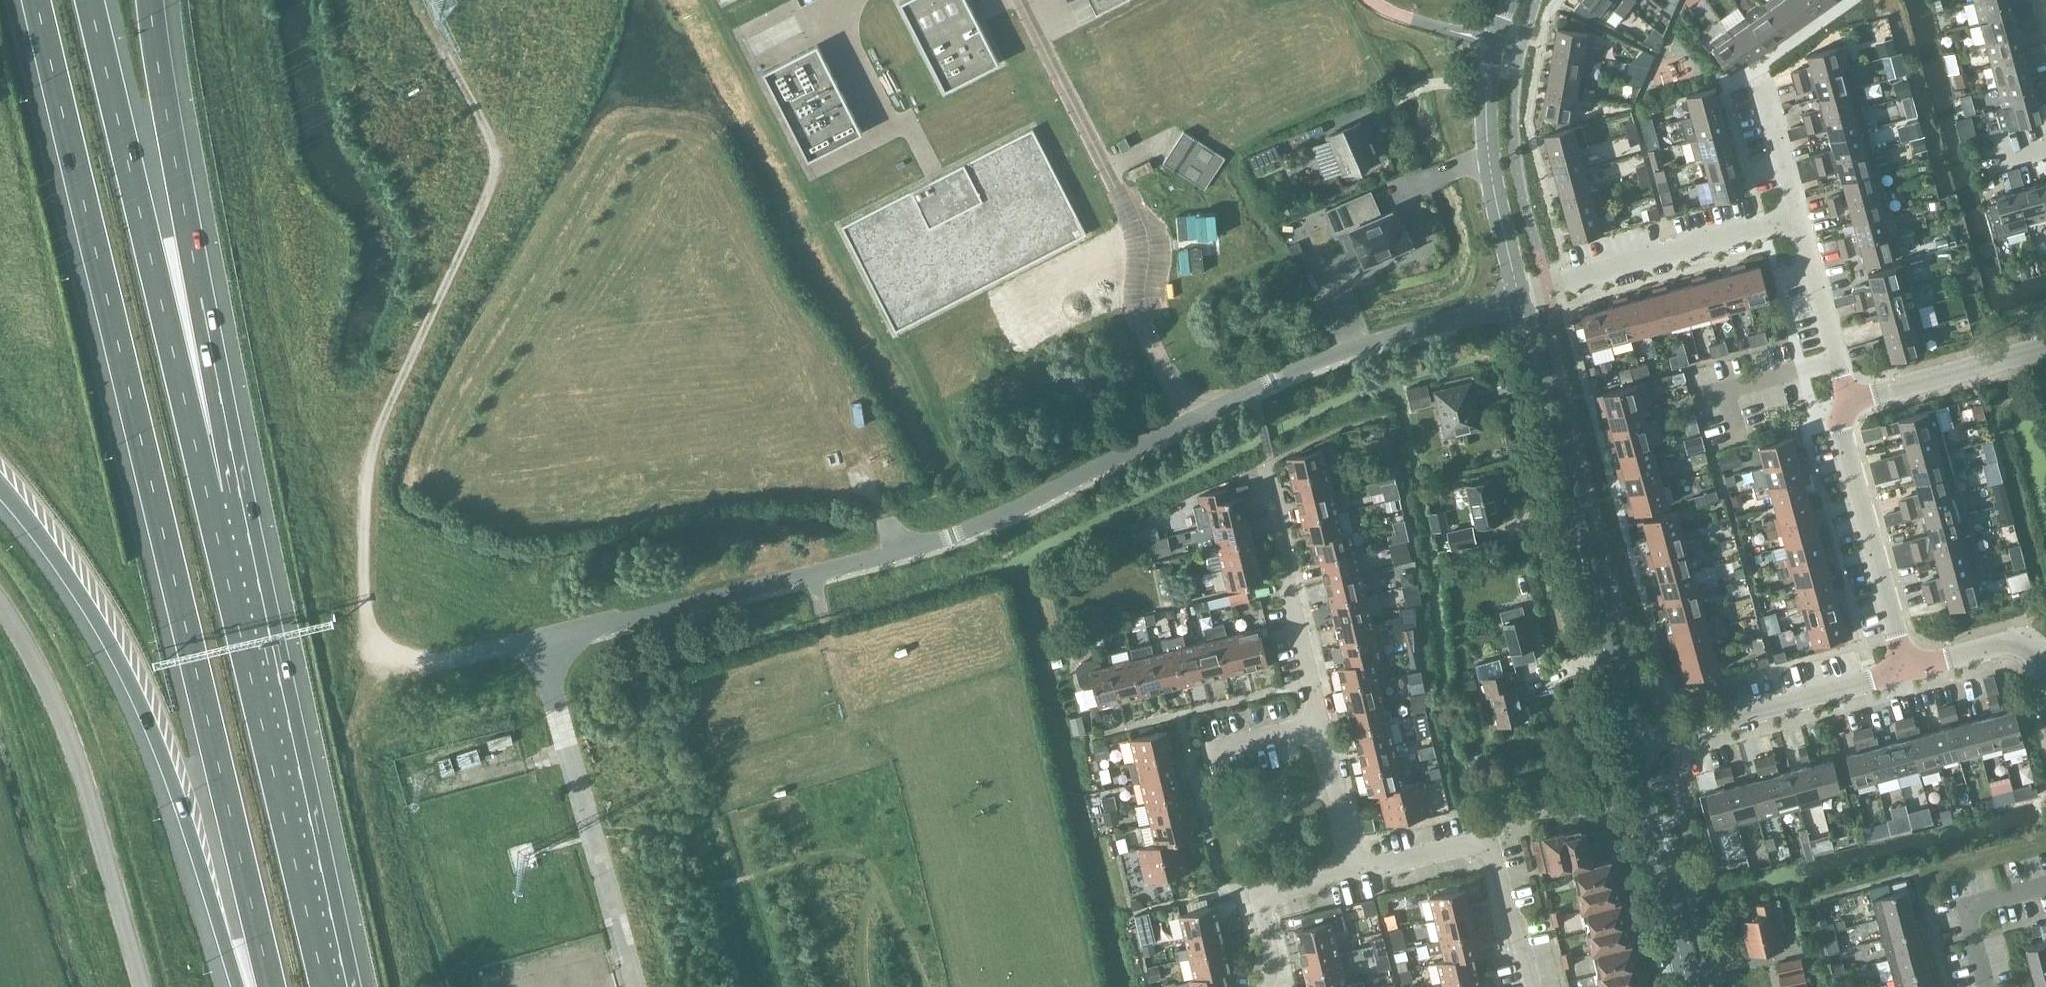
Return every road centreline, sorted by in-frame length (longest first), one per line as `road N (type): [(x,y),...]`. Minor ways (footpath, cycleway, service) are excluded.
road 1 (unclassified): [(540,638),(951,535),(1253,387),(1521,298)]
road 2 (motorway): [(36,0),(270,986)]
road 3 (track): [(457,661),(435,665),(392,654),(378,642),(363,600),(373,459),(500,165),(493,138),(415,1)]
road 4 (motorway): [(0,488),(78,589),(127,673),(167,765),(240,986)]
road 5 (motorway): [(207,494),(90,0)]
road 6 (motorway): [(325,986),(207,494)]
road 7 (motorway): [(207,494),(201,298),(150,0)]
road 8 (unclassified): [(1632,748),(1521,298)]
road 9 (unclassified): [(144,986),(77,752),(0,601)]
road 10 (residential): [(1356,870),(1318,724),(1267,470)]
road 11 (unclassified): [(636,986),(540,638)]
road 12 (unclassified): [(1521,298),(1488,122),(1495,44),(1511,0)]
road 13 (residential): [(1632,748),(1906,669)]
road 14 (residential): [(1521,298),(1795,221)]
road 15 (residential): [(1356,870),(1483,848),(1494,856),(1532,986)]
road 16 (residential): [(1906,669),(1840,431),(1849,402)]
road 17 (unclassified): [(1688,986),(1632,748)]
road 18 (residential): [(1849,402),(2045,346)]
road 19 (residential): [(1849,402),(1795,221)]
road 20 (residential): [(1265,986),(1274,954),(1262,902),(1356,870)]
road 21 (residential): [(2045,677),(2033,654),(2009,644),(1906,669)]
road 22 (residential): [(1986,986),(1972,908),(2045,884)]
road 23 (residential): [(1795,221),(1761,83)]
road 24 (track): [(860,738),(821,609)]

